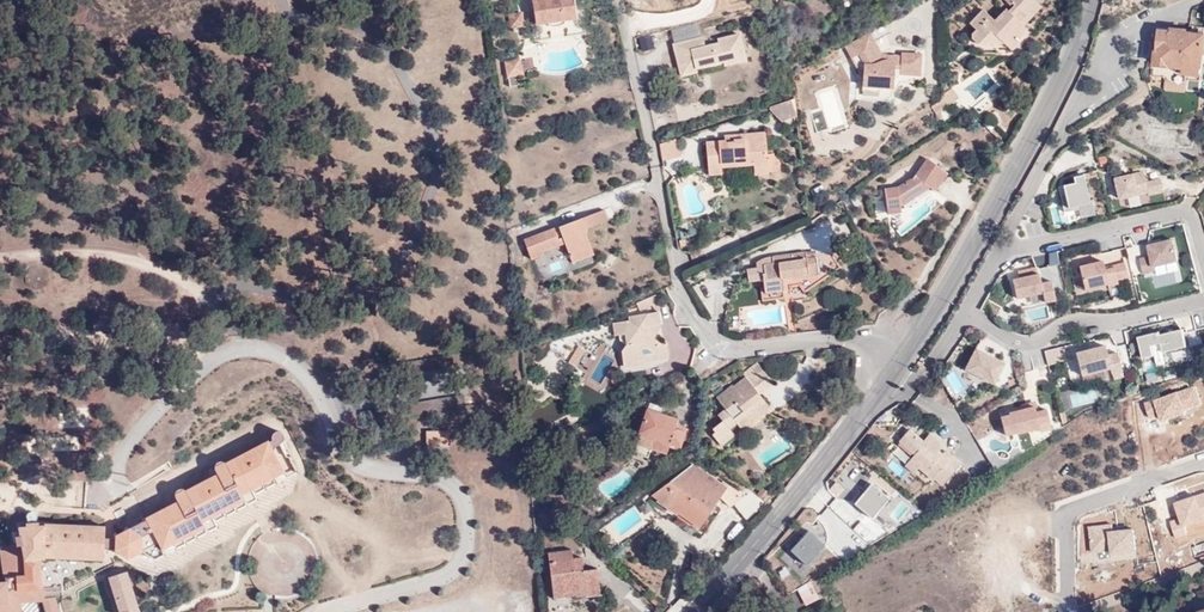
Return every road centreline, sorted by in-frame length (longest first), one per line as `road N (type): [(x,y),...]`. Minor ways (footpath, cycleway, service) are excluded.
road 1 (tertiary): [(698,611),(783,517),(928,322),(1045,110),(1095,0)]
road 2 (track): [(224,304),(158,270),(99,253),(0,257)]

